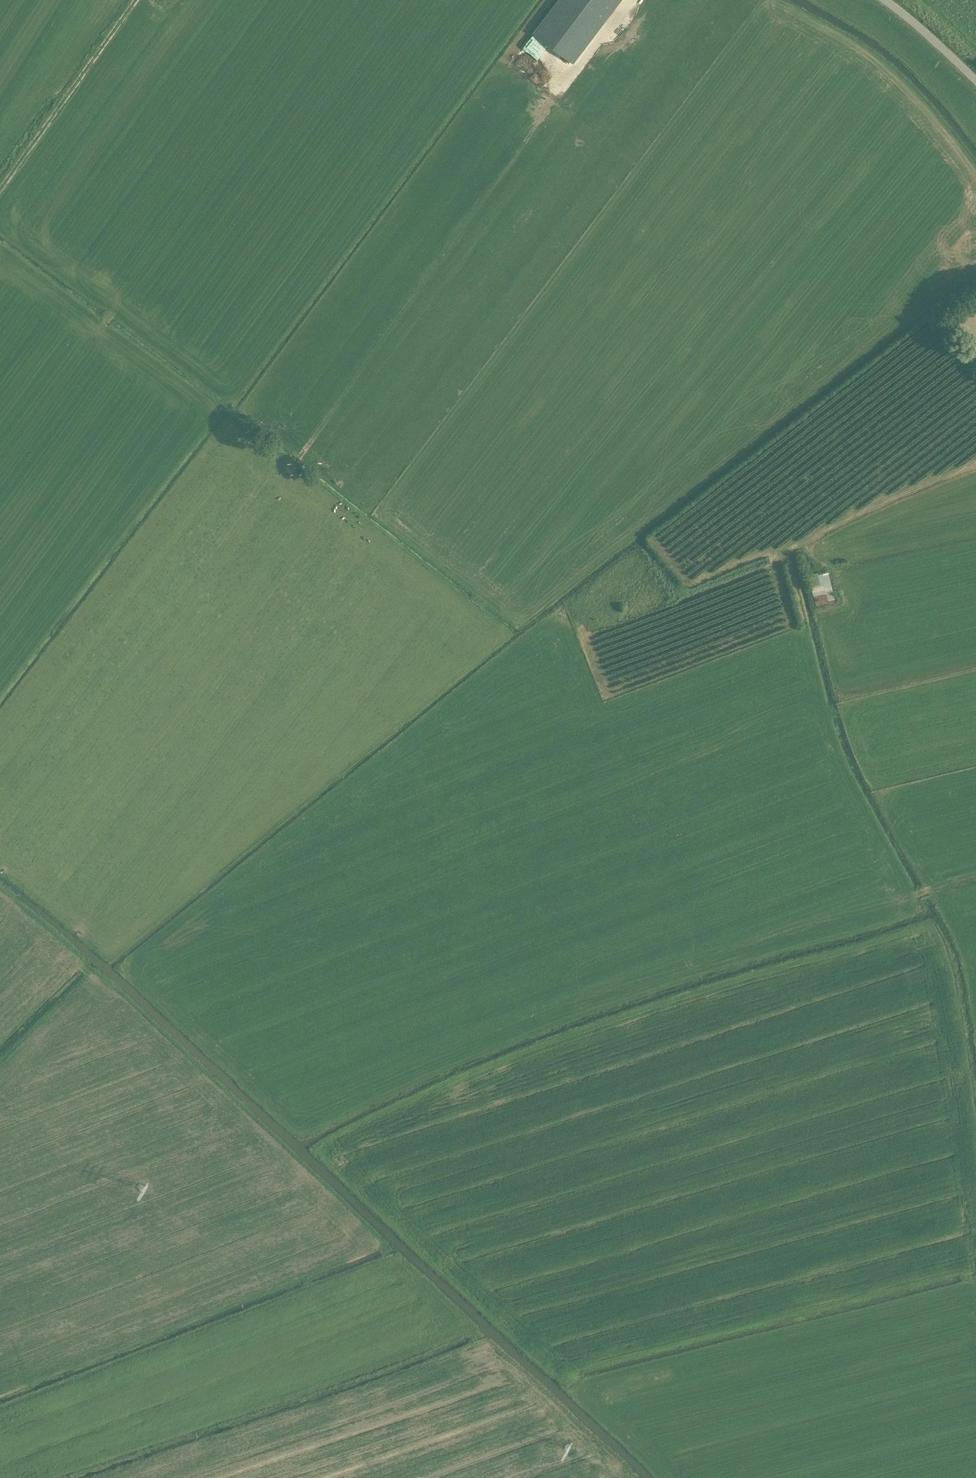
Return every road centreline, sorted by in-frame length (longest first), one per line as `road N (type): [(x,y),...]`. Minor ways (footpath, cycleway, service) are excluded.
road 1 (unclassified): [(975,83),(883,0)]

